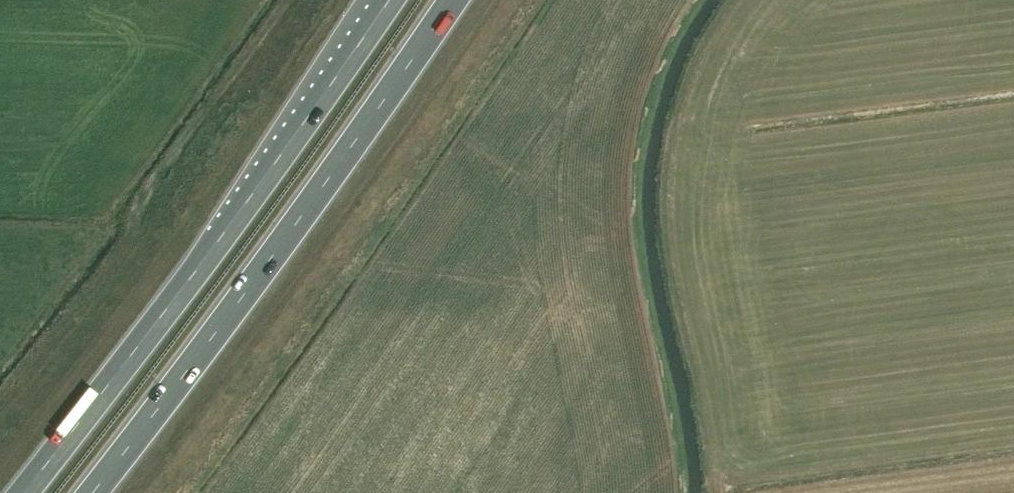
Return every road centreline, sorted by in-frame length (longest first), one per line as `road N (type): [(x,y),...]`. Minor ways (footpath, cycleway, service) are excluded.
road 1 (trunk): [(387,0),(220,238),(23,492)]
road 2 (trunk): [(92,492),(452,0)]

